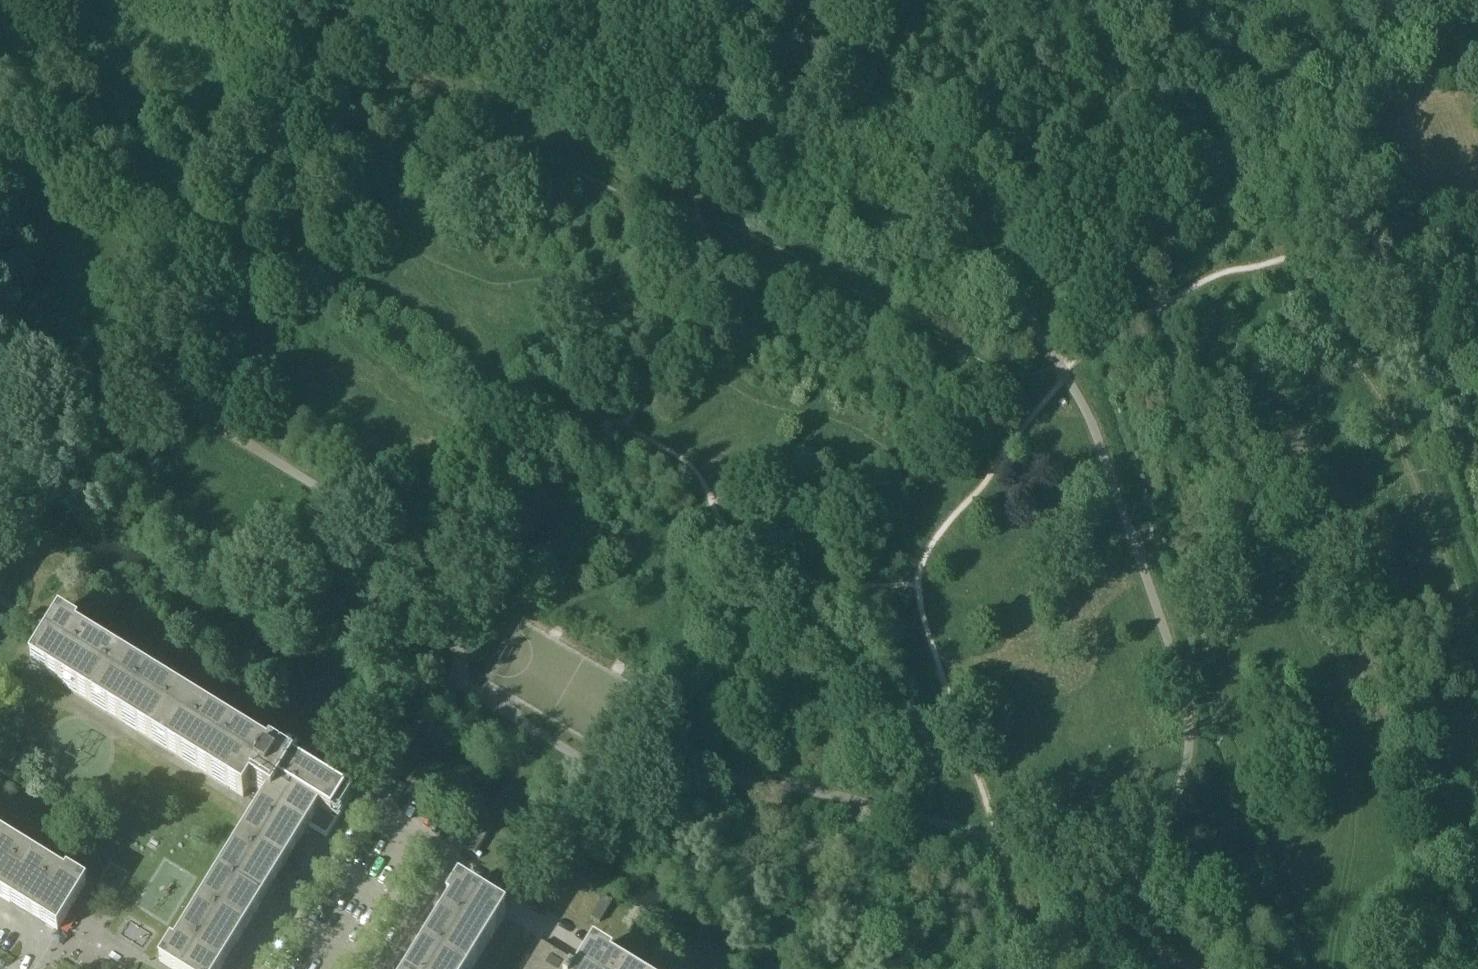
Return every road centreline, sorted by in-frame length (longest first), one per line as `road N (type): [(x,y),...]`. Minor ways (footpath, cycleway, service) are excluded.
road 1 (residential): [(383,968),(449,863),(357,805),(257,968)]

